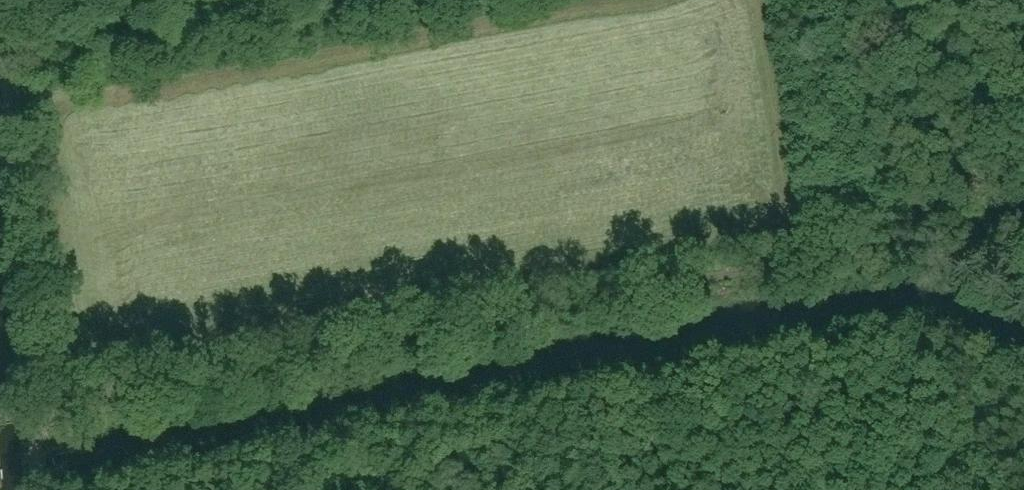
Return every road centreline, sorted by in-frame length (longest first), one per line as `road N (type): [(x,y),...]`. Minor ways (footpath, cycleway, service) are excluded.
road 1 (track): [(1023,364),(959,329),(890,314),(37,485)]
road 2 (track): [(964,223),(32,414)]

